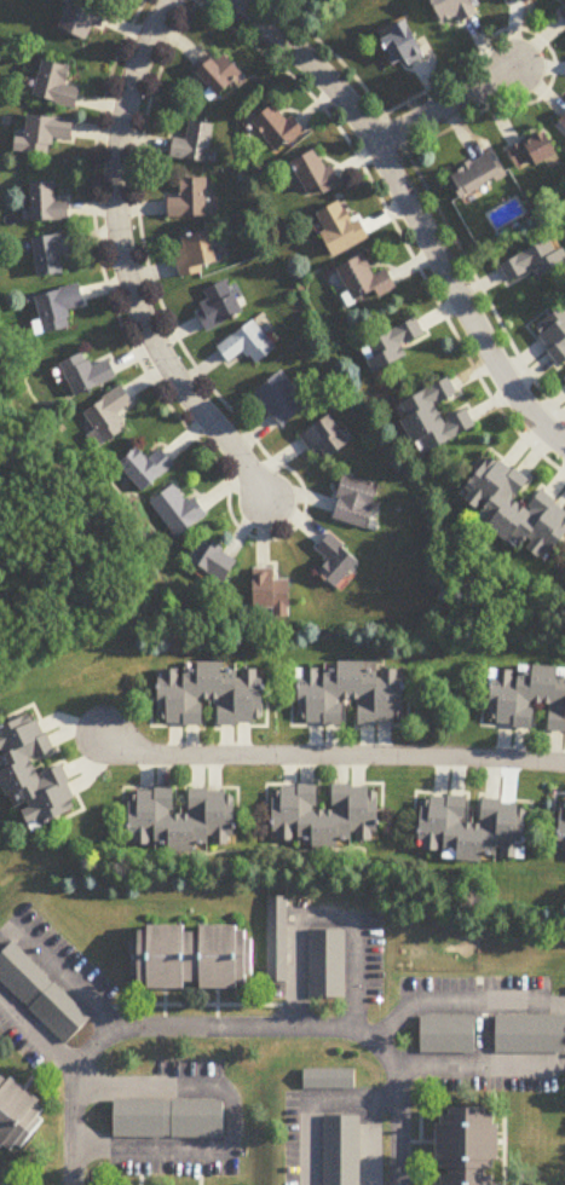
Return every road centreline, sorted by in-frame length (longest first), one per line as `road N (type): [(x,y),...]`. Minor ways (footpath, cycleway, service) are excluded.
road 1 (residential): [(236,0),(339,92),(375,143),(515,400),(564,448)]
road 2 (residential): [(178,0),(140,59),(120,132),(122,253),(163,363),(249,469),(266,503)]
road 3 (residential): [(111,739),(161,757),(564,763)]
road 4 (residential): [(92,1050),(128,1030),(331,1031),(374,1040)]
road 5 (residential): [(375,143),(514,67)]
road 6 (residential): [(374,1040),(396,1085),(401,1184)]
road 7 (residential): [(92,1050),(71,1083),(71,1184)]

